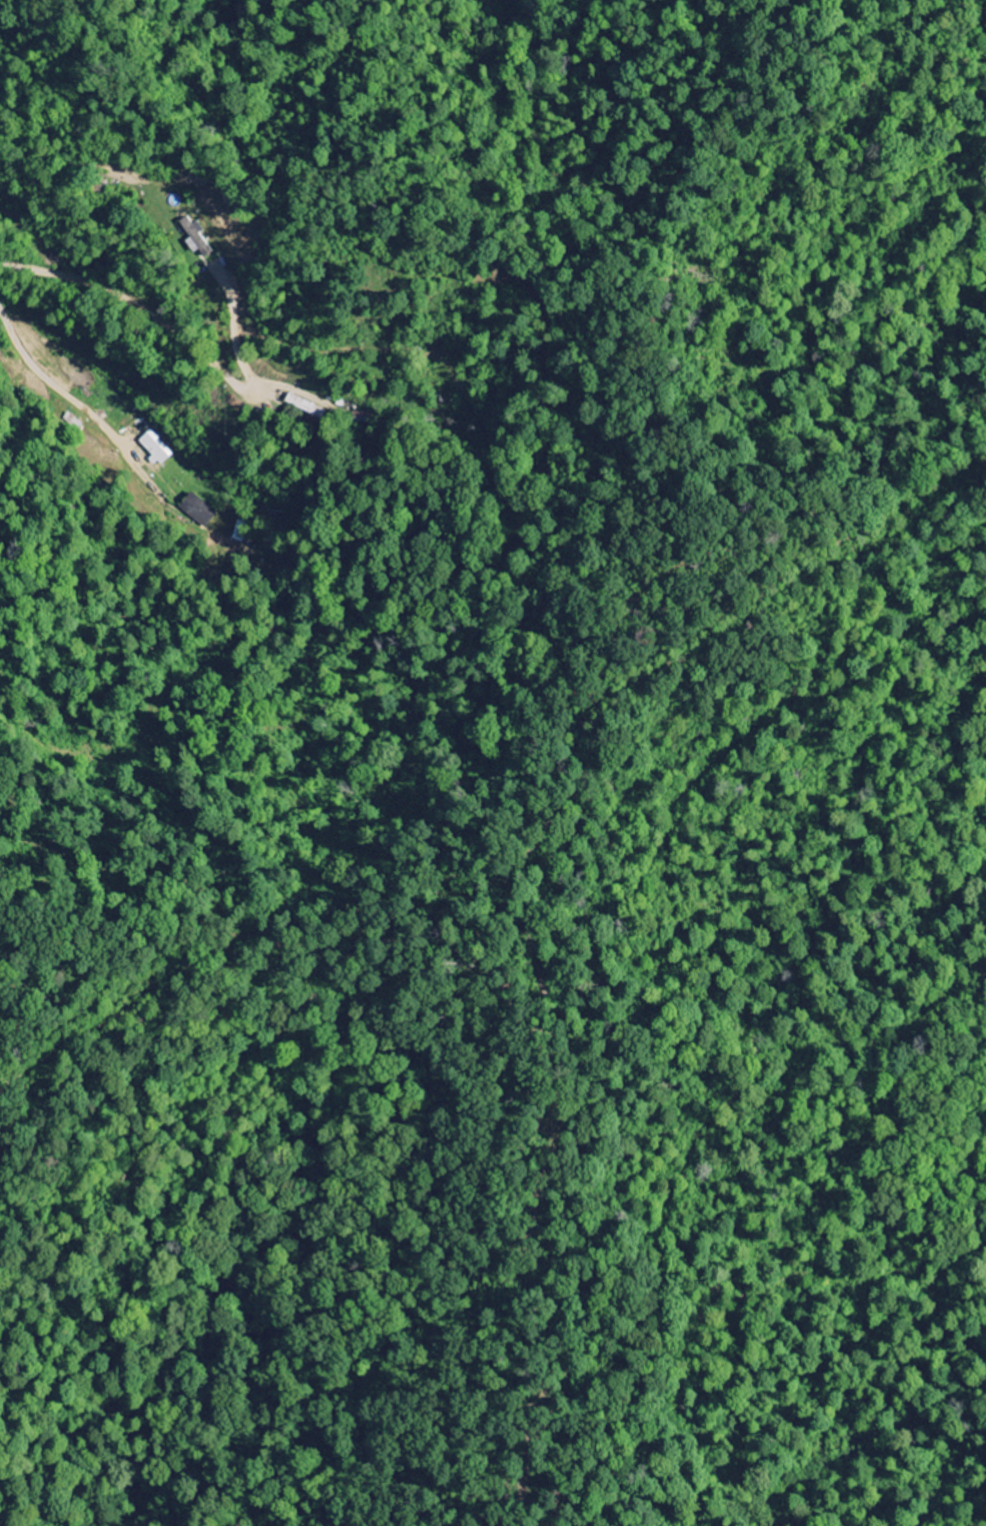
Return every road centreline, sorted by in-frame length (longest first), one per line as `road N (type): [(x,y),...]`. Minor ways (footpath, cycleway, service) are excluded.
road 1 (residential): [(0,317),(39,370),(127,454)]

